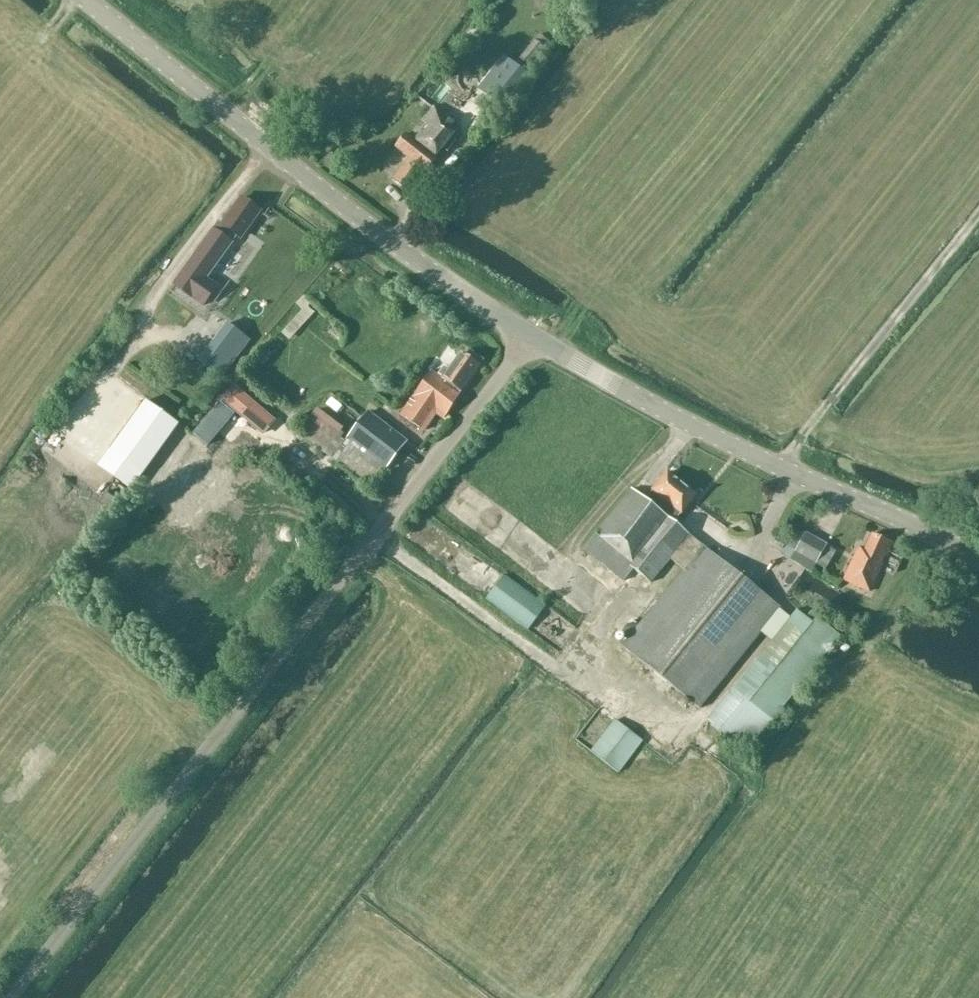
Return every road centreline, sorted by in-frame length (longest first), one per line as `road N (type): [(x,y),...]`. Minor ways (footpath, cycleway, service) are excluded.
road 1 (unclassified): [(9,997),(530,337)]
road 2 (tertiary): [(530,337),(365,223),(88,0)]
road 3 (tertiary): [(978,563),(628,394),(530,337)]
road 4 (track): [(778,466),(978,213)]

